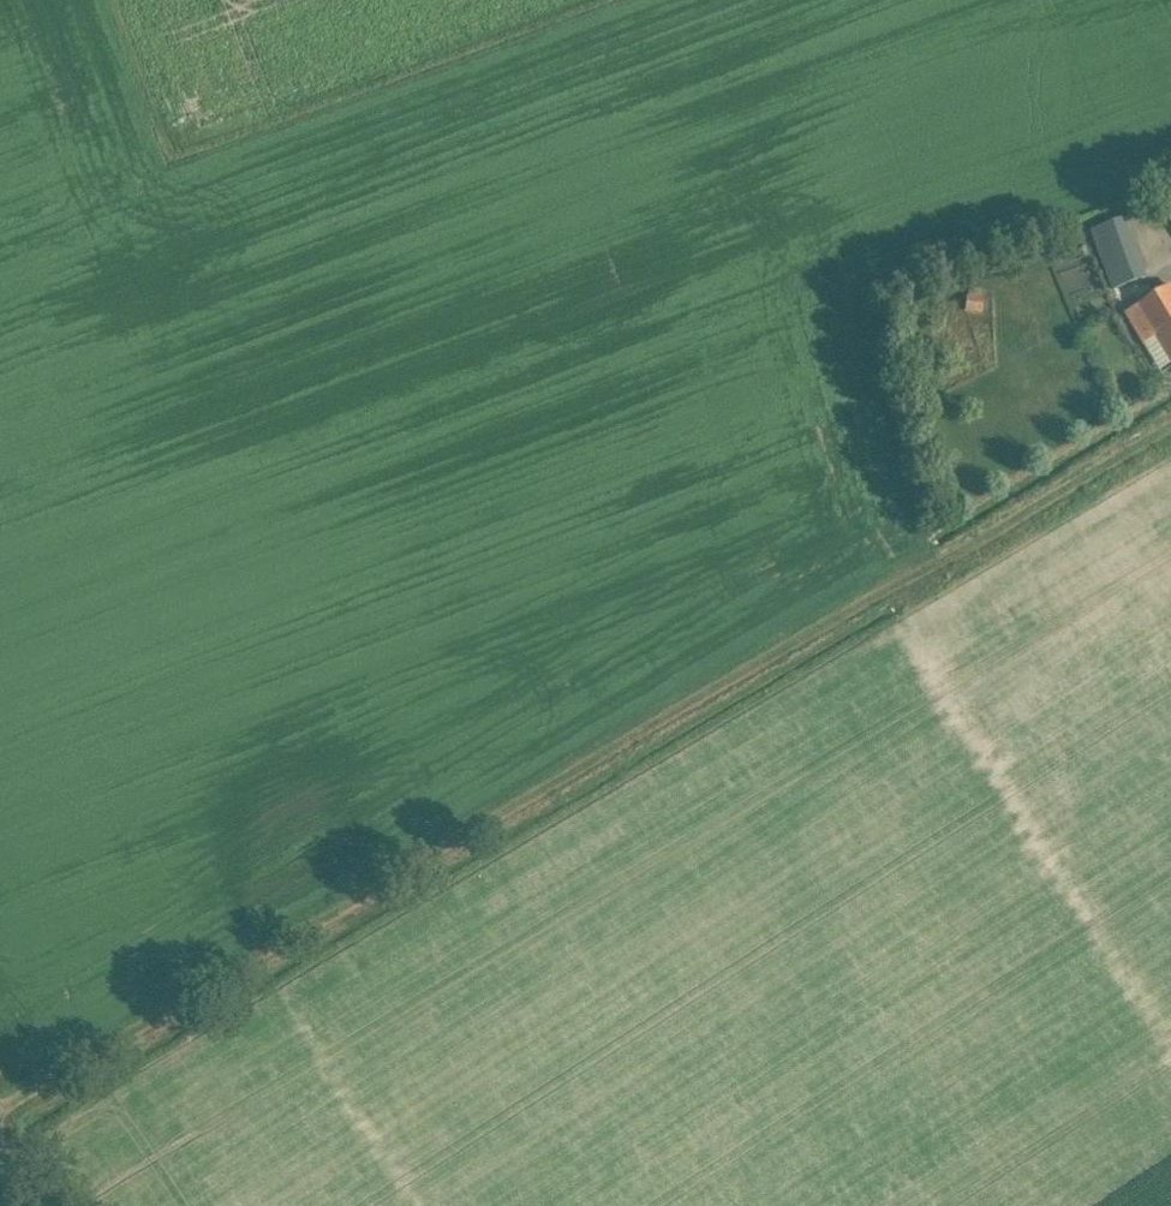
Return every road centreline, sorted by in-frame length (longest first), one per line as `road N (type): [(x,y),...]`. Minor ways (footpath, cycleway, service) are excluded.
road 1 (track): [(1170,424),(297,943),(0,1109)]

